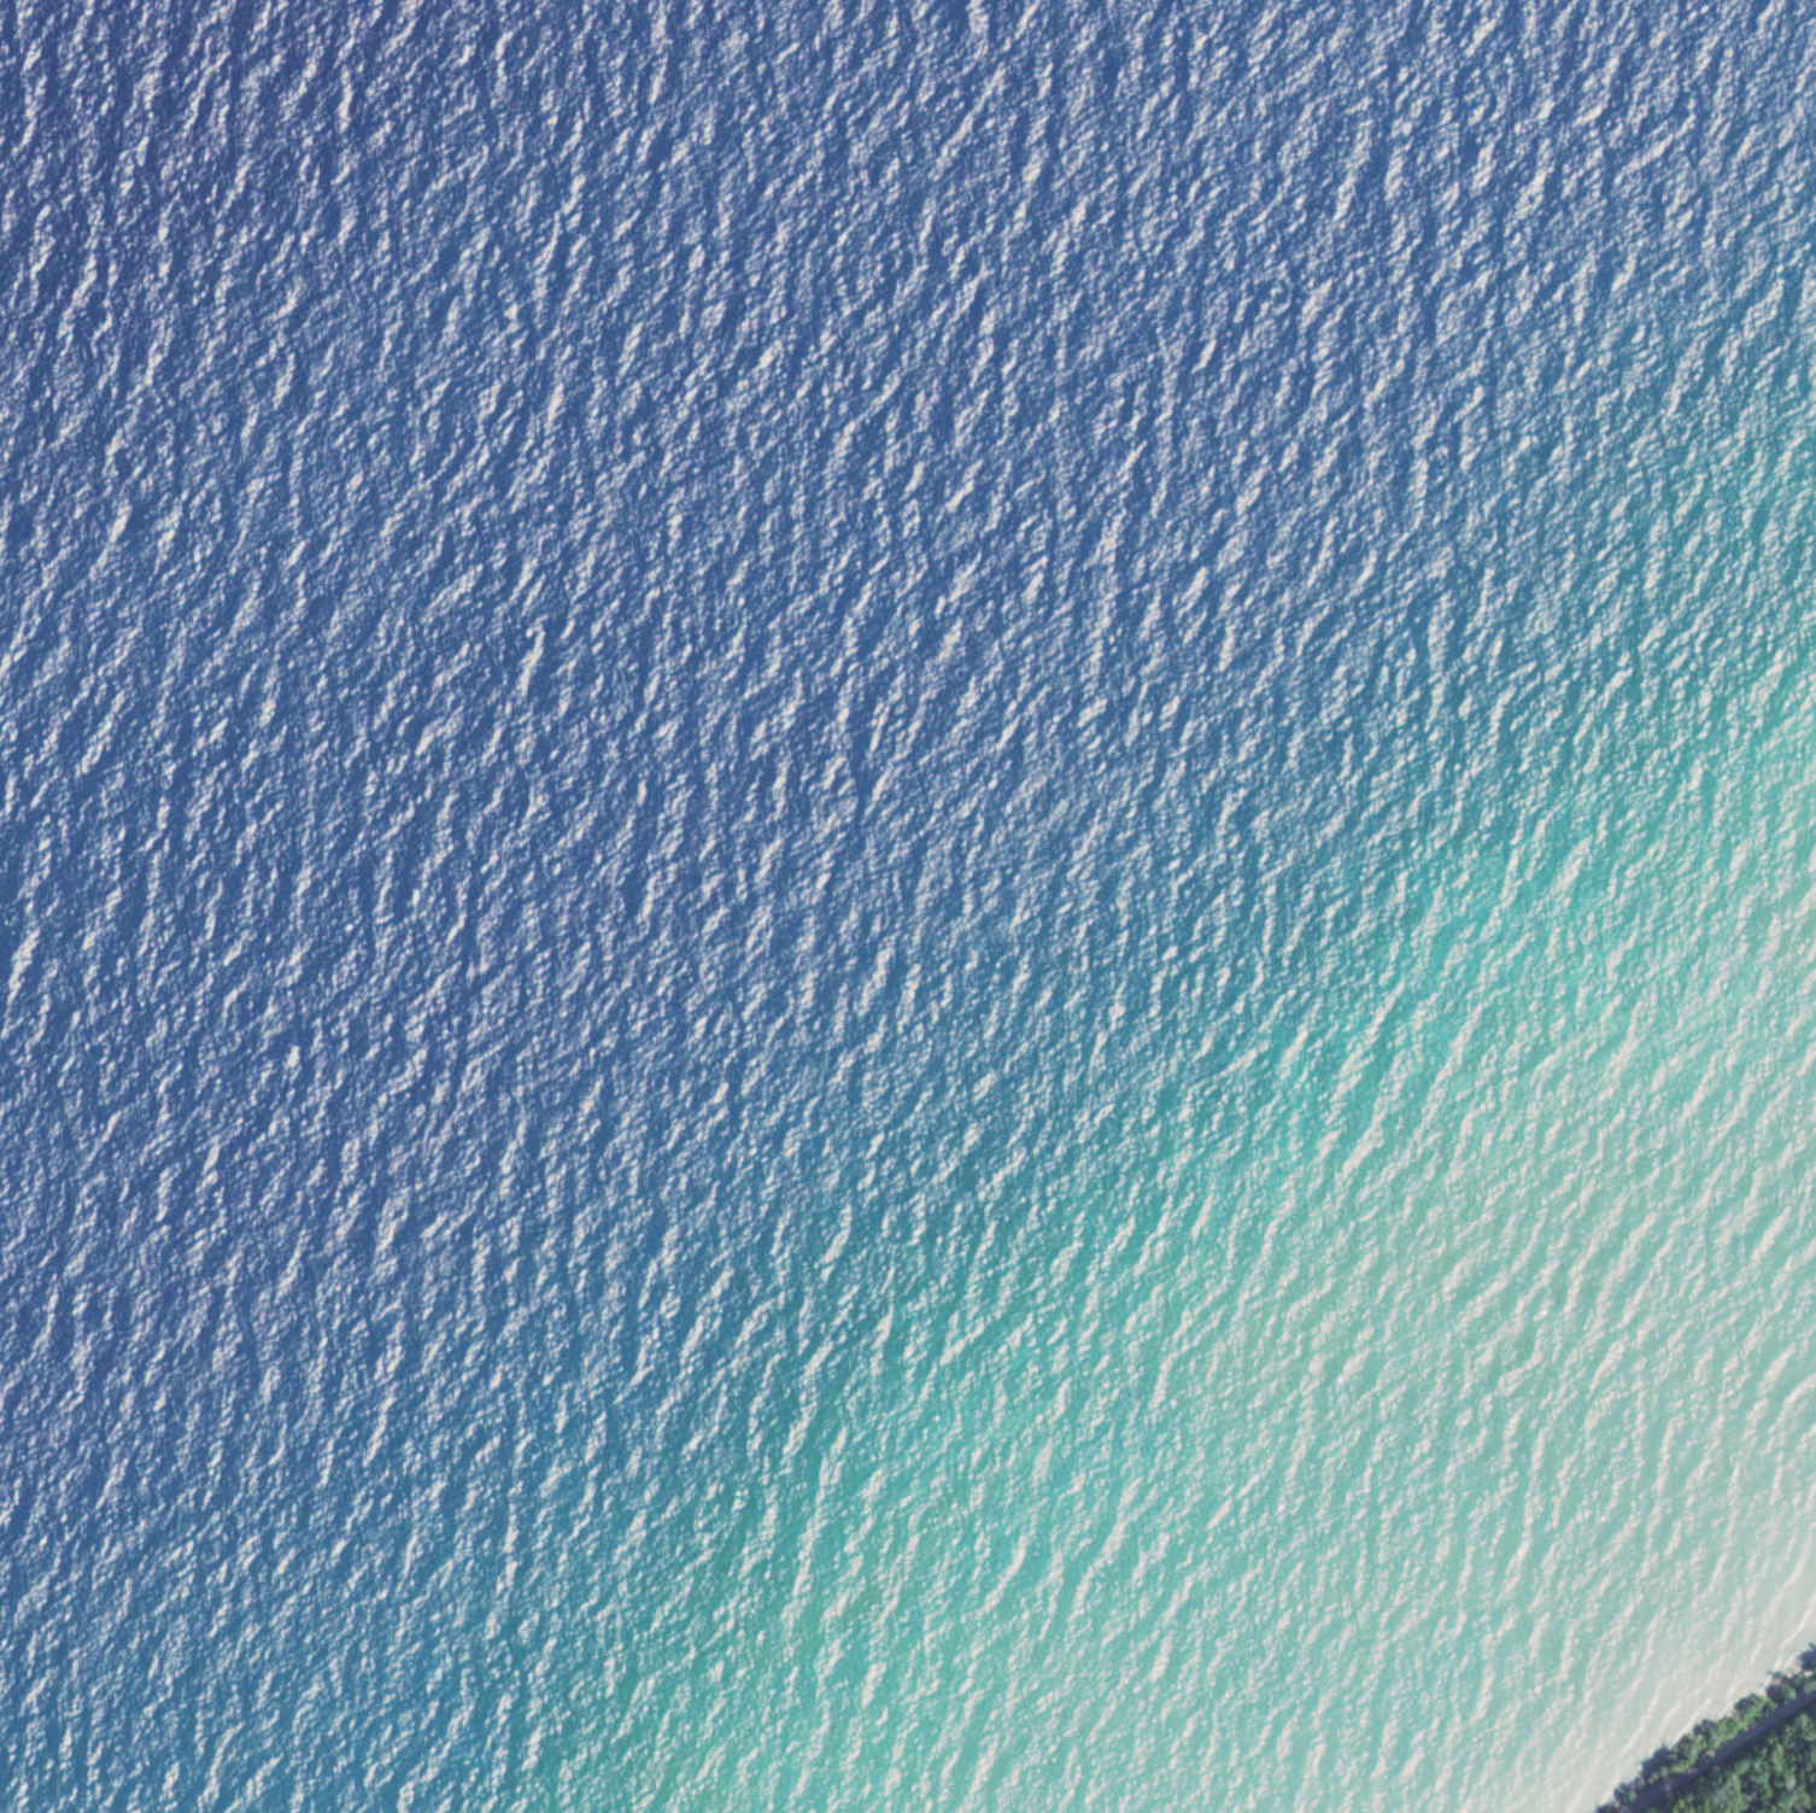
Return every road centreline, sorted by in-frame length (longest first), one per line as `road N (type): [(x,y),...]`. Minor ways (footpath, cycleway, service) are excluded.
road 1 (residential): [(1628,1812),(1815,1691)]

